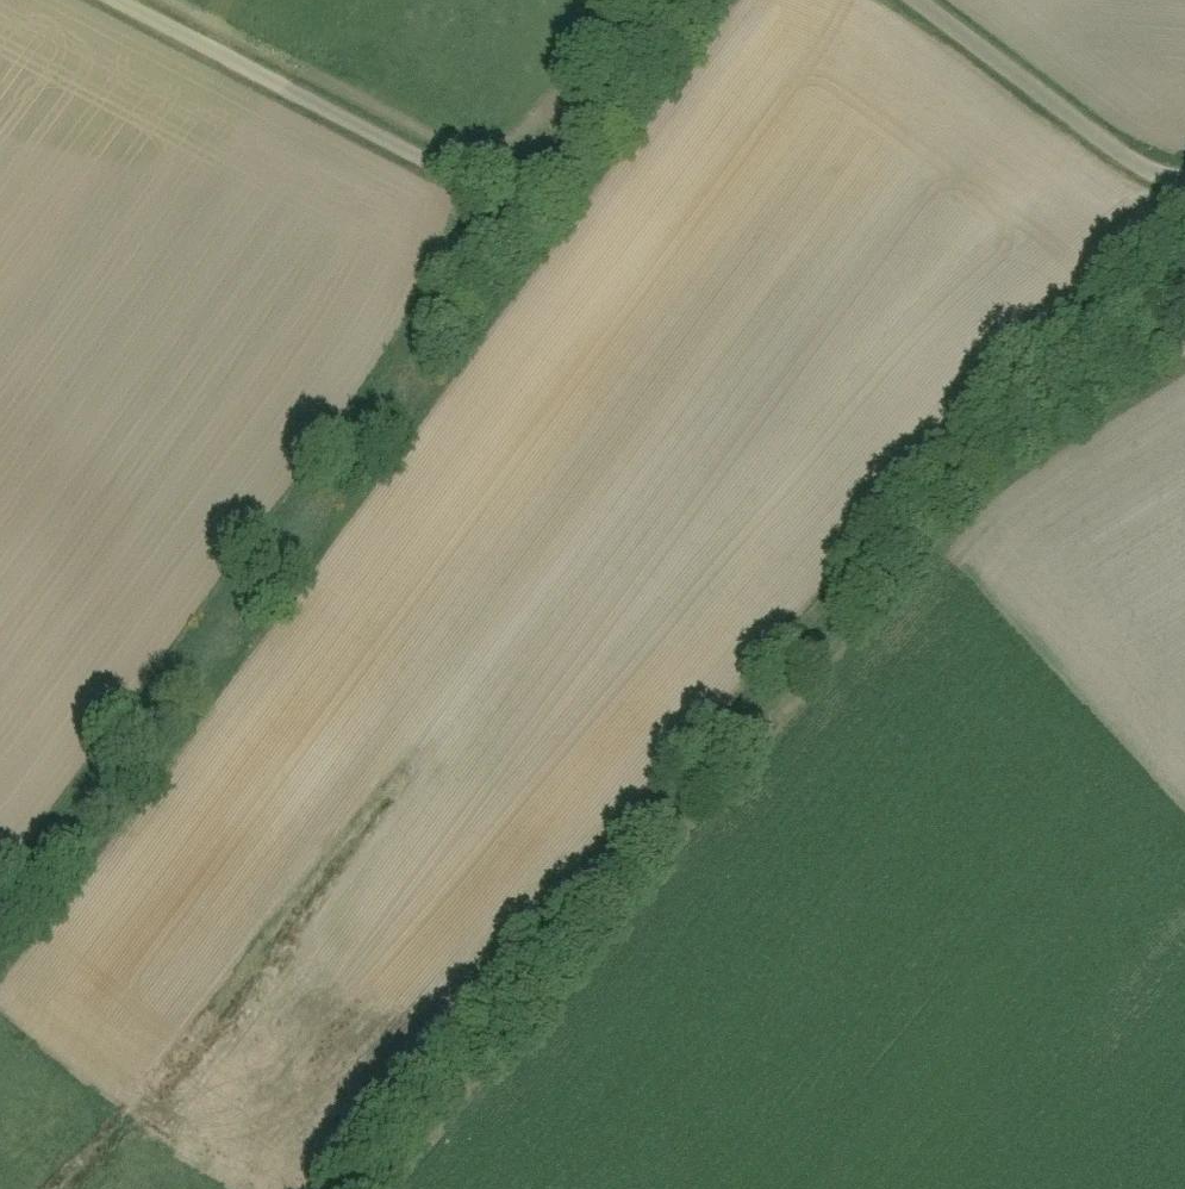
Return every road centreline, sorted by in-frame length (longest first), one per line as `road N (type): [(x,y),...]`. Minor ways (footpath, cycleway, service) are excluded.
road 1 (unclassified): [(693,0),(588,160),(529,181),(437,170),(109,0)]
road 2 (unclassified): [(1184,181),(1140,172),(912,0)]

